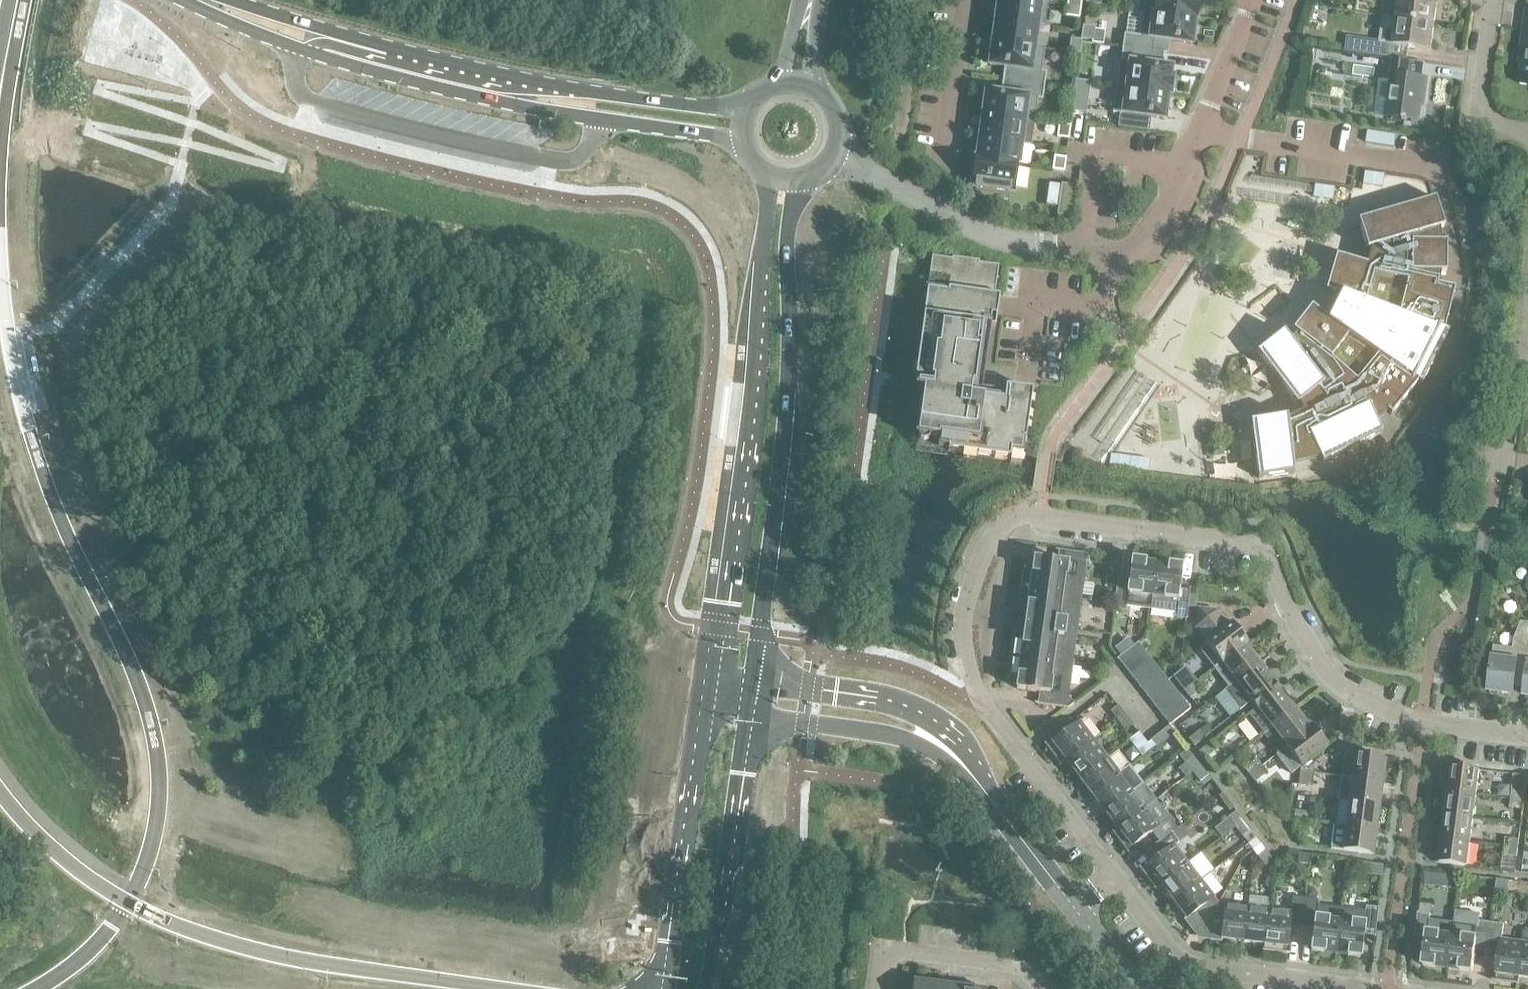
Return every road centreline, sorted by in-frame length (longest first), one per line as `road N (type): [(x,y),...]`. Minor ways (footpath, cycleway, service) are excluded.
road 1 (residential): [(836,154),(989,236),(1134,249),(1171,195),(1254,0)]
road 2 (residential): [(1527,737),(1423,723),(1360,698),(1330,676),(1255,545),(1040,513)]
road 3 (secondary): [(192,0),(291,47),(439,87),(743,142)]
road 4 (motorway): [(506,988),(350,969),(203,936),(96,884),(0,793)]
road 5 (secondary): [(746,109),(469,68),(229,0)]
road 6 (secondary): [(768,175),(752,372),(711,692)]
road 7 (secondary): [(749,685),(786,418),(788,251),(798,180)]
road 8 (residential): [(1115,874),(1018,753),(983,701),(967,658),(965,616),(980,570),(1004,521),(1040,513)]
road 9 (tertiary): [(1006,821),(986,778),(922,721),(879,705),(749,685)]
road 10 (secondary): [(711,692),(669,988)]
road 11 (tertiary): [(745,710),(912,741),(935,751),(1006,821)]
road 12 (residential): [(1363,988),(1207,968),(1178,957),(1115,874)]
road 13 (secondary): [(708,988),(745,710)]
road 14 (residential): [(1494,481),(1527,296)]
road 15 (residential): [(874,988),(881,947),(1022,967)]
road 16 (residential): [(966,0),(945,158)]
road 17 (residential): [(1527,131),(1486,113),(1494,0)]

